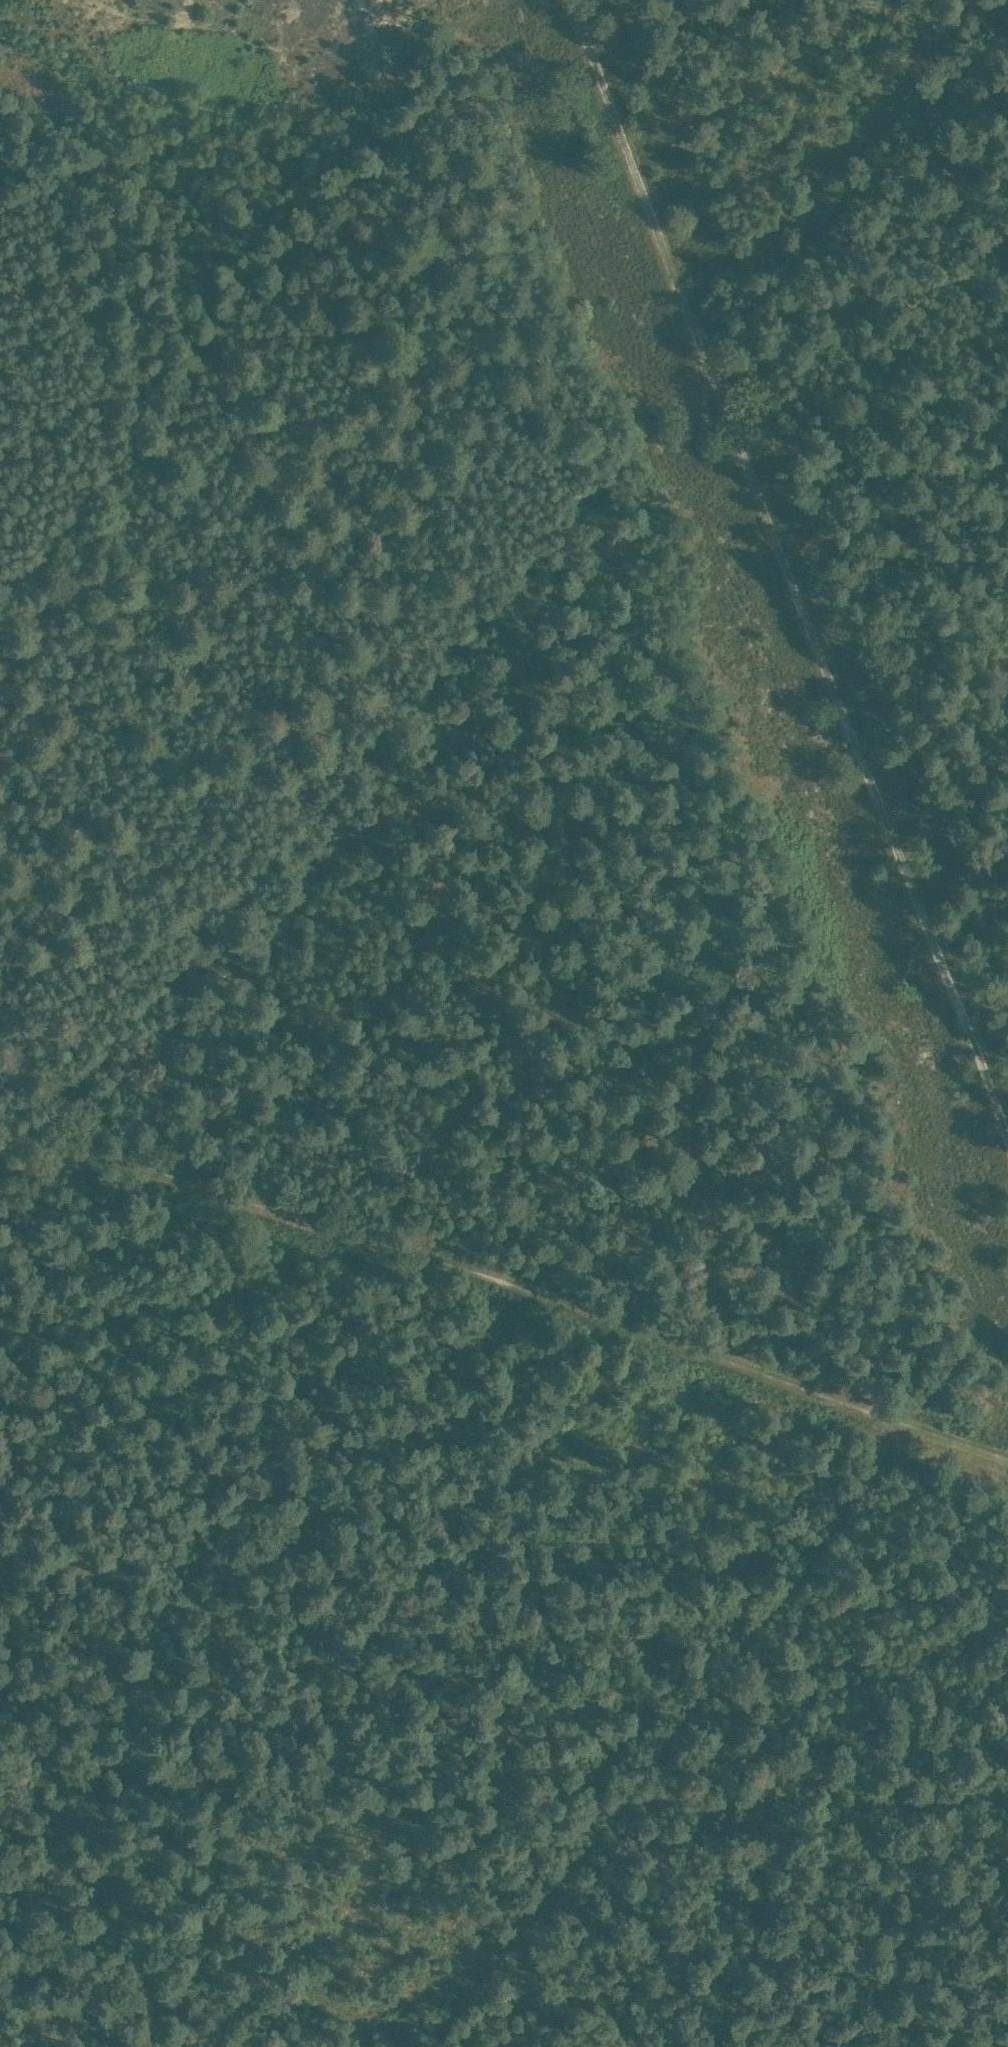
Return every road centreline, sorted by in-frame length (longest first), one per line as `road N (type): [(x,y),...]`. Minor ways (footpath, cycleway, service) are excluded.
road 1 (track): [(1007,1459),(0,1118)]

